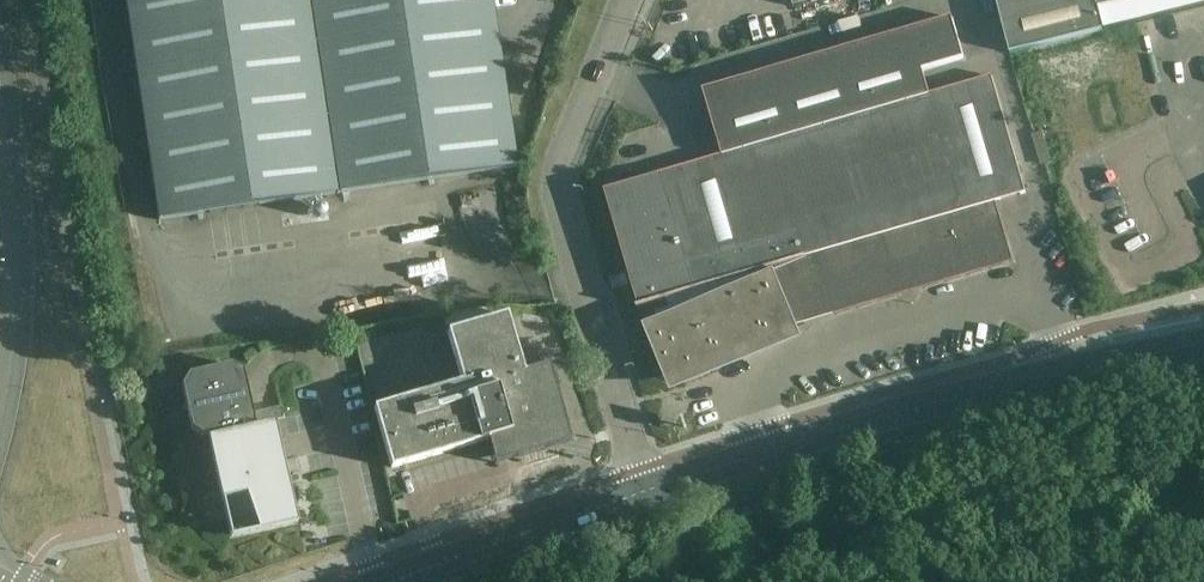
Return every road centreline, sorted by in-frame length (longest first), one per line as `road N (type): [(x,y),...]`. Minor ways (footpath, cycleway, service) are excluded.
road 1 (secondary): [(645,492),(785,443),(1203,346)]
road 2 (unclassified): [(645,492),(556,179),(625,0)]
road 3 (primary): [(0,431),(21,292),(0,82)]
road 4 (secondary): [(472,555),(645,492)]

